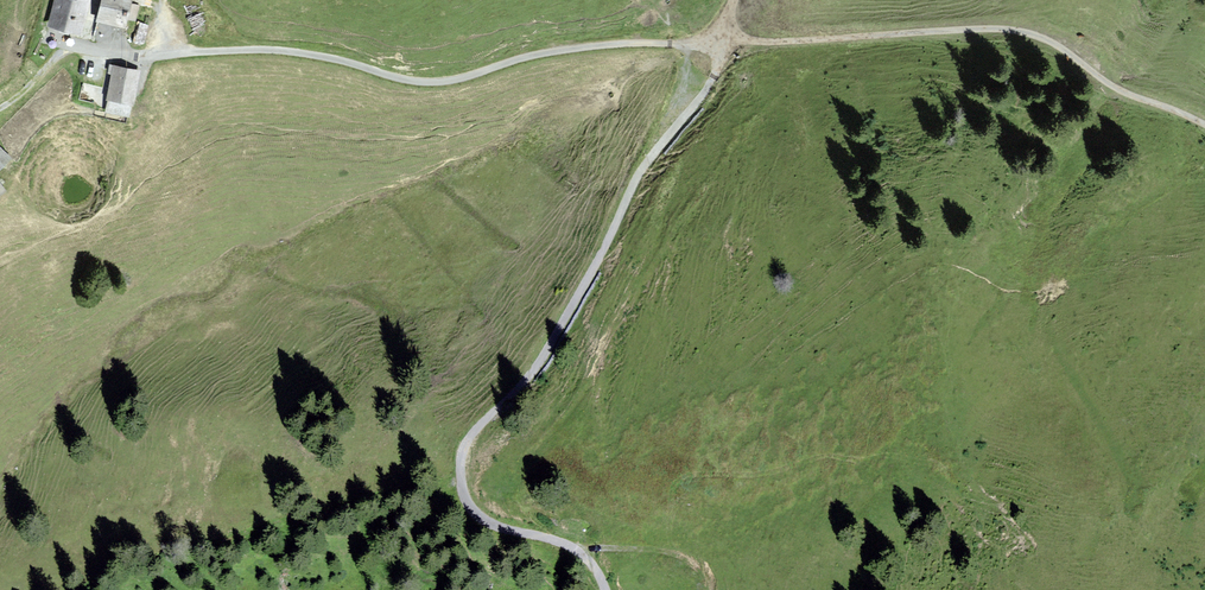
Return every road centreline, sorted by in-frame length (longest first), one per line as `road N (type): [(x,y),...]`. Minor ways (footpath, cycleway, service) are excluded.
road 1 (track): [(607,589),(587,553),(487,524),(467,499),(462,462),(475,432),(539,368),(644,171),(712,85),(723,45)]
road 2 (track): [(170,53),(300,53),(441,86),(569,48),(723,45)]
road 3 (track): [(723,45),(1013,29),(1063,49),(1125,92),(1204,126)]
road 4 (track): [(0,104),(80,46),(170,53)]
road 5 (track): [(587,553),(682,557),(710,570),(715,589)]

